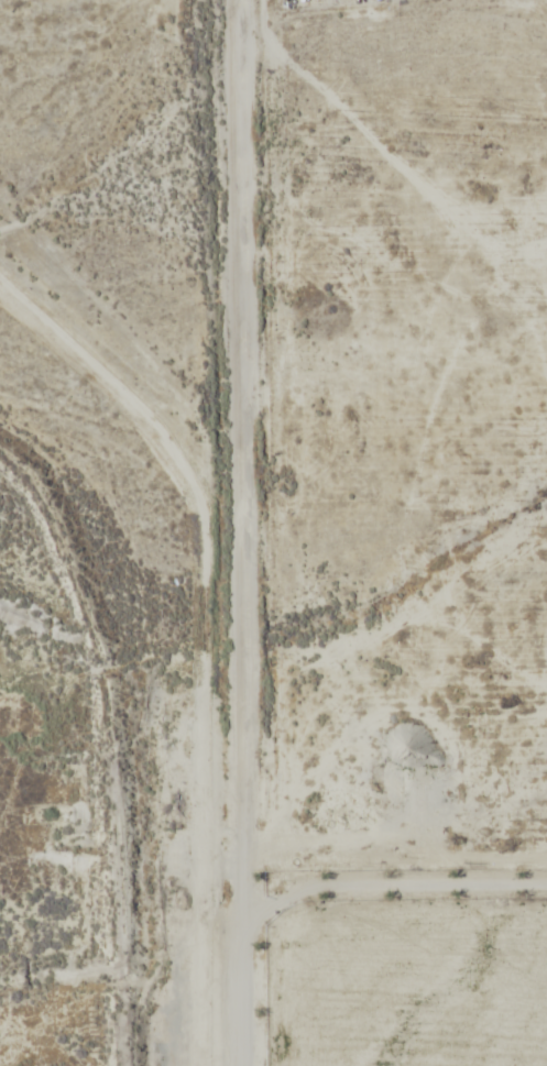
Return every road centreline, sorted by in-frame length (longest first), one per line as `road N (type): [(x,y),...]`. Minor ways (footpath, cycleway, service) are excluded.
road 1 (residential): [(249,1065),(238,0)]
road 2 (residential): [(247,385),(457,396)]

